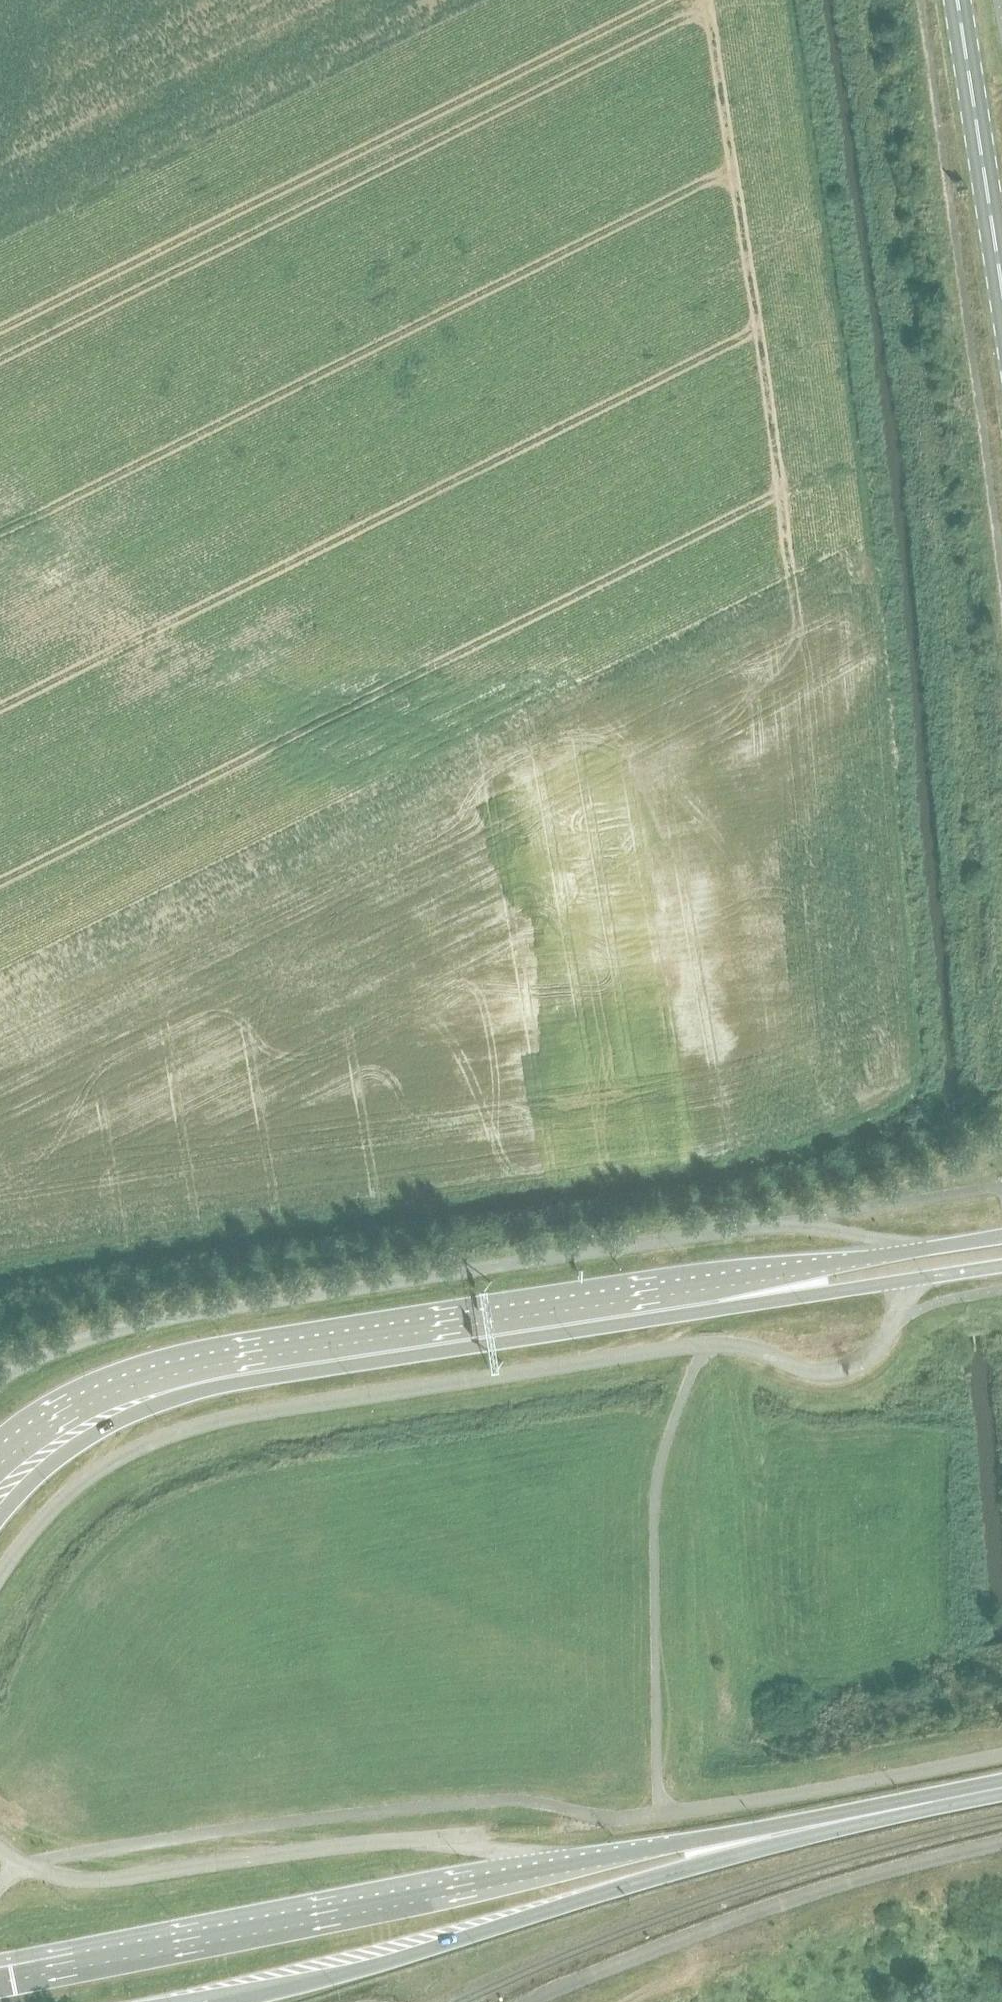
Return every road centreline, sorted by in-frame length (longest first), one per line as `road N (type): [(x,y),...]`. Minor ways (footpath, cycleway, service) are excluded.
road 1 (primary): [(0,1577),(71,1489),(186,1428),(686,1346),(737,1345),(799,1366),(849,1369),(876,1351),(897,1320),(909,1279)]
road 2 (unclassified): [(801,1220),(104,1331),(0,1374)]
road 3 (primary): [(199,2001),(373,1968),(845,1819)]
road 4 (primary): [(565,1870),(0,1982)]
road 5 (primary): [(565,1870),(520,1855),(397,1839),(106,1879),(18,1863)]
road 6 (primary): [(177,1388),(712,1302)]
road 7 (unclassified): [(541,2001),(763,1904),(905,1859),(1001,1841)]
road 8 (primary): [(845,1819),(681,1842),(565,1870)]
road 9 (primary): [(1001,238),(969,0)]
road 10 (primary): [(0,1515),(77,1442),(177,1388)]
road 11 (primary): [(913,1249),(825,1264),(712,1302)]
road 12 (primary): [(712,1302),(909,1279)]
road 13 (primary): [(177,1388),(60,1424),(0,1463)]
road 14 (primary): [(845,1819),(1001,1787)]

